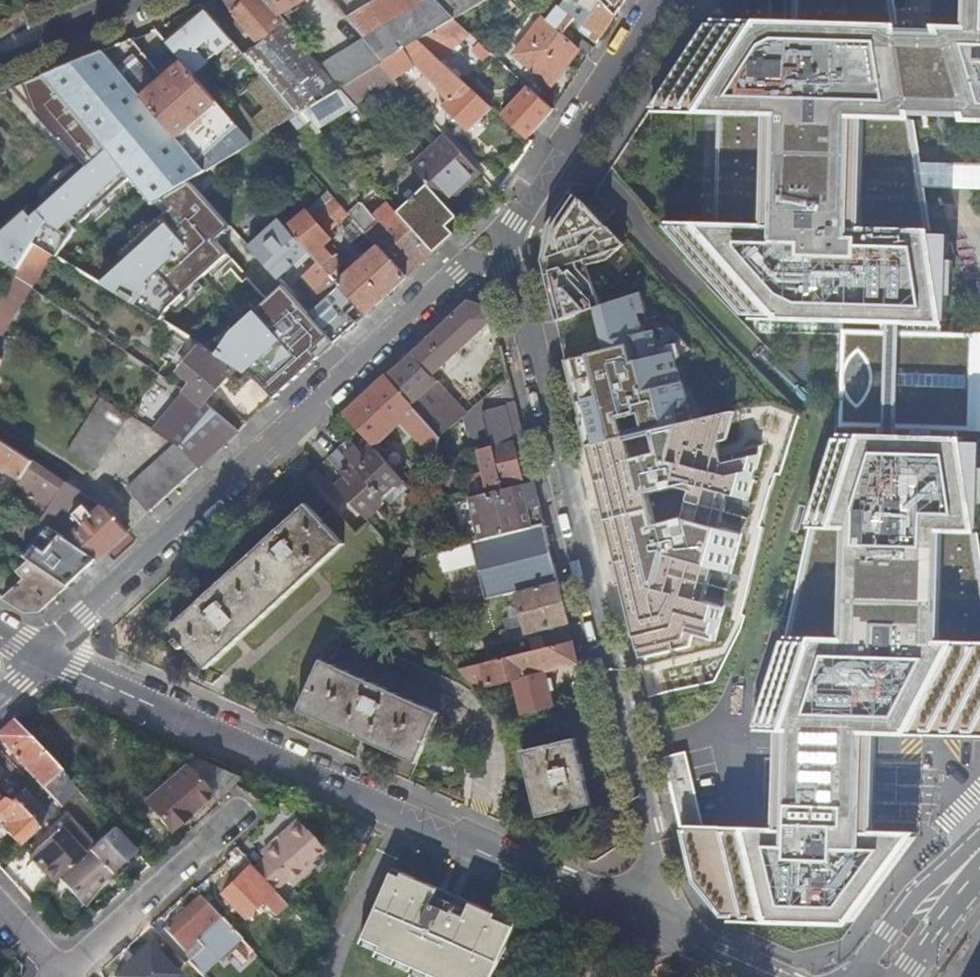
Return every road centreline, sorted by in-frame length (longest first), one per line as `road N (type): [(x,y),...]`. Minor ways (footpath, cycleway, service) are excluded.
road 1 (residential): [(512,270),(650,826),(650,923)]
road 2 (residential): [(44,655),(650,923)]
road 3 (residential): [(44,655),(456,272),(480,263),(512,270)]
road 4 (tertiary): [(662,0),(516,223),(512,270)]
road 5 (residential): [(238,817),(62,976)]
road 6 (secondary): [(881,976),(920,916),(979,850)]
road 7 (secondary): [(130,0),(0,57)]
road 8 (residential): [(650,923),(760,976)]

